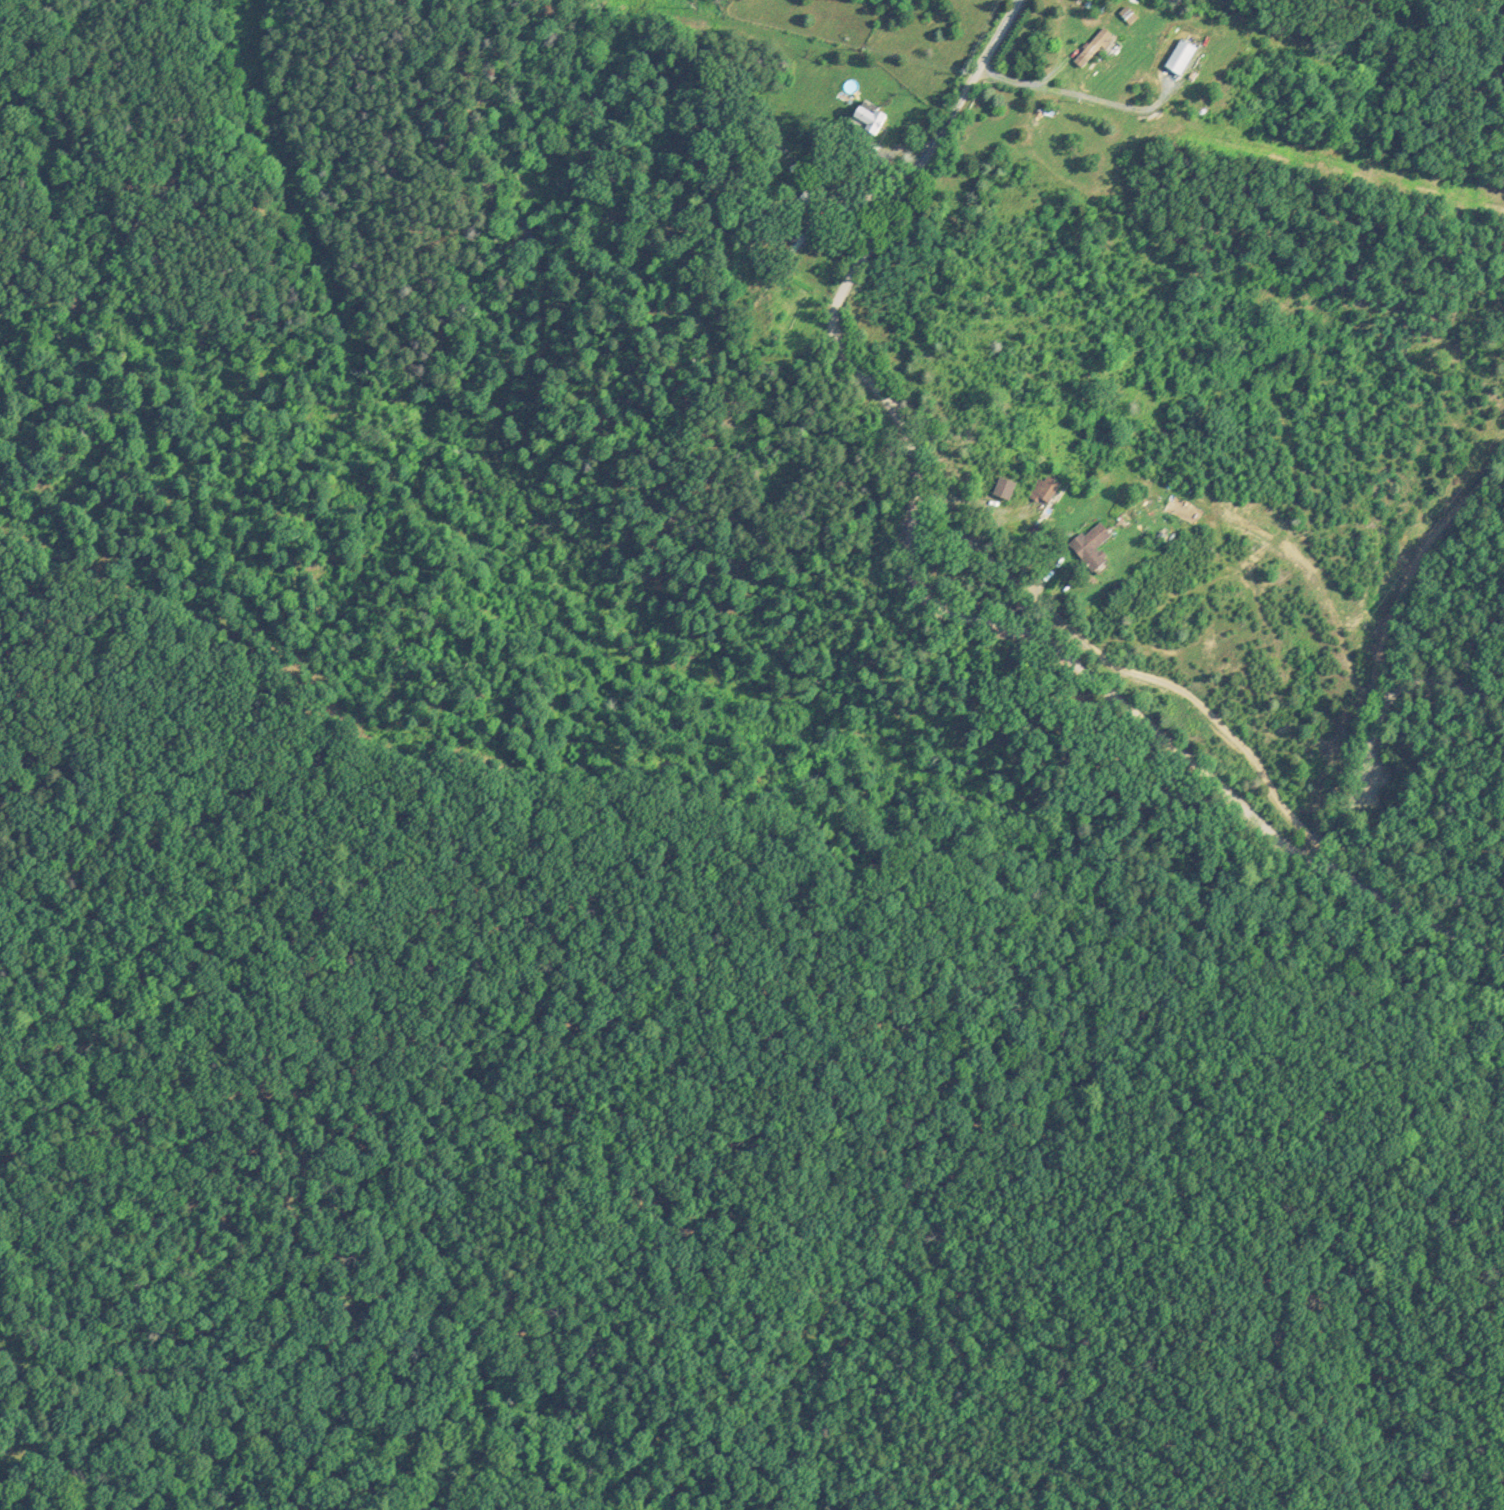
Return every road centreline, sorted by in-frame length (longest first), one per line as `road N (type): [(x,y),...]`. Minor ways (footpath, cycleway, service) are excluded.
road 1 (residential): [(1503,919),(1170,762),(1016,640),(956,569),(890,381),(895,243),(1016,0)]

